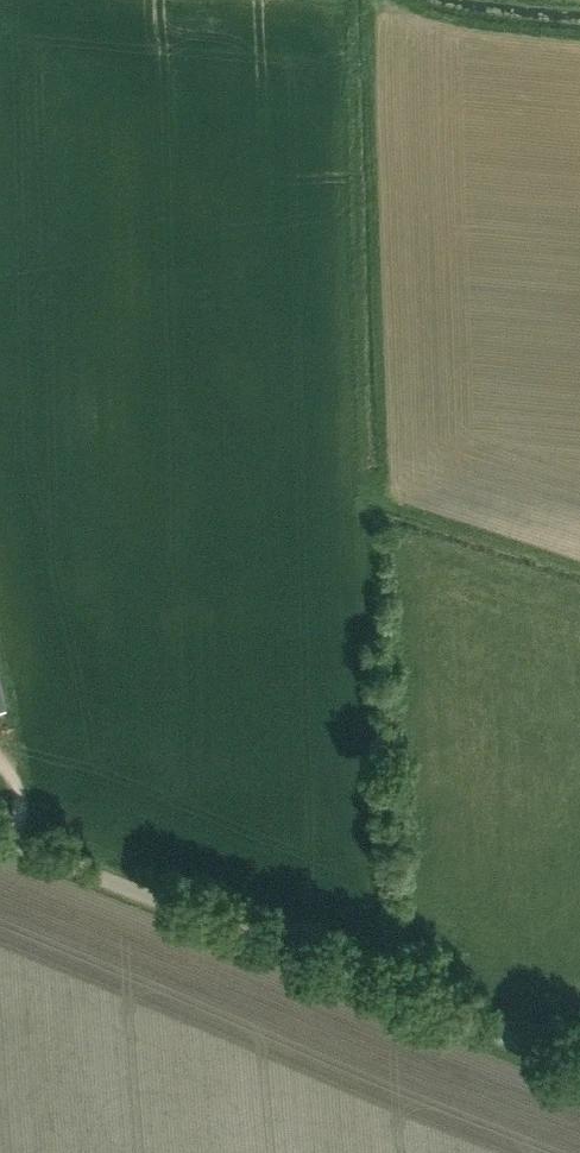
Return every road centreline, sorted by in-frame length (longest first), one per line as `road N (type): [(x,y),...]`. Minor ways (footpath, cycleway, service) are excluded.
road 1 (unclassified): [(579,1068),(0,834)]

